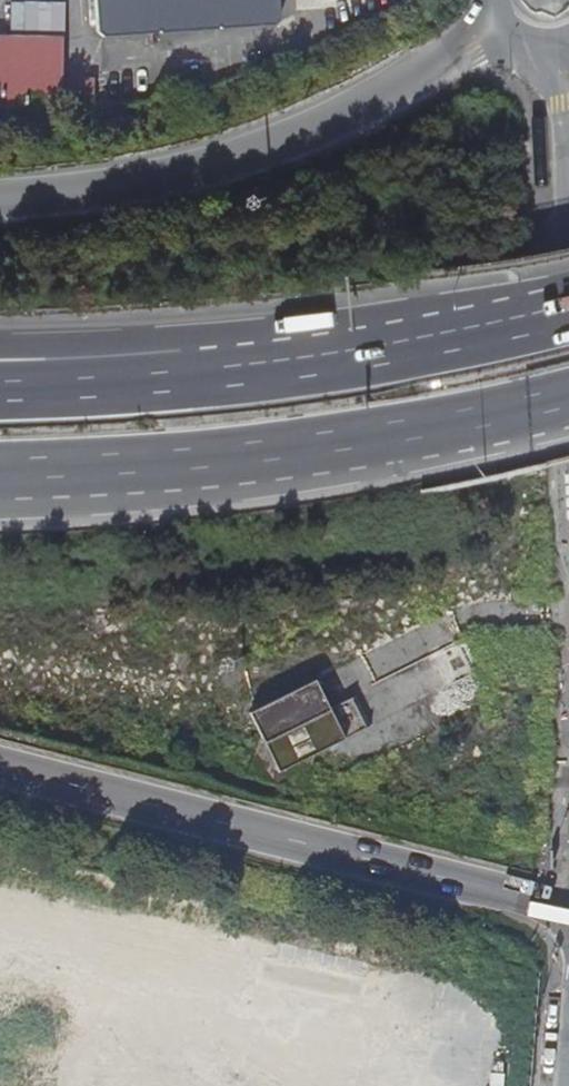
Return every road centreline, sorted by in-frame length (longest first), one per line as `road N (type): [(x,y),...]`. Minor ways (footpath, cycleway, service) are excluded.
road 1 (primary): [(0,769),(568,911)]
road 2 (motorway): [(0,478),(355,440),(568,389)]
road 3 (primary): [(492,32),(350,113),(250,152),(155,180),(0,198)]
road 4 (motorway): [(568,313),(365,357),(205,378)]
road 5 (motorway): [(205,378),(45,348),(0,348)]
road 6 (motorway): [(205,378),(0,391)]

